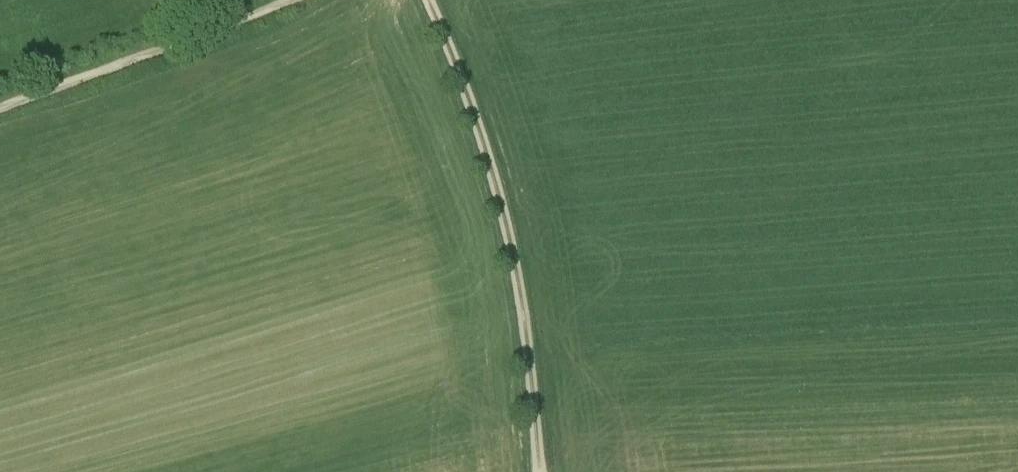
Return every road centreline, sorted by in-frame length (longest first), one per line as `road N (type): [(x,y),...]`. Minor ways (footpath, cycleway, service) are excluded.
road 1 (track): [(539,471),(507,229),(464,85),(429,0)]
road 2 (track): [(290,0),(0,108)]

